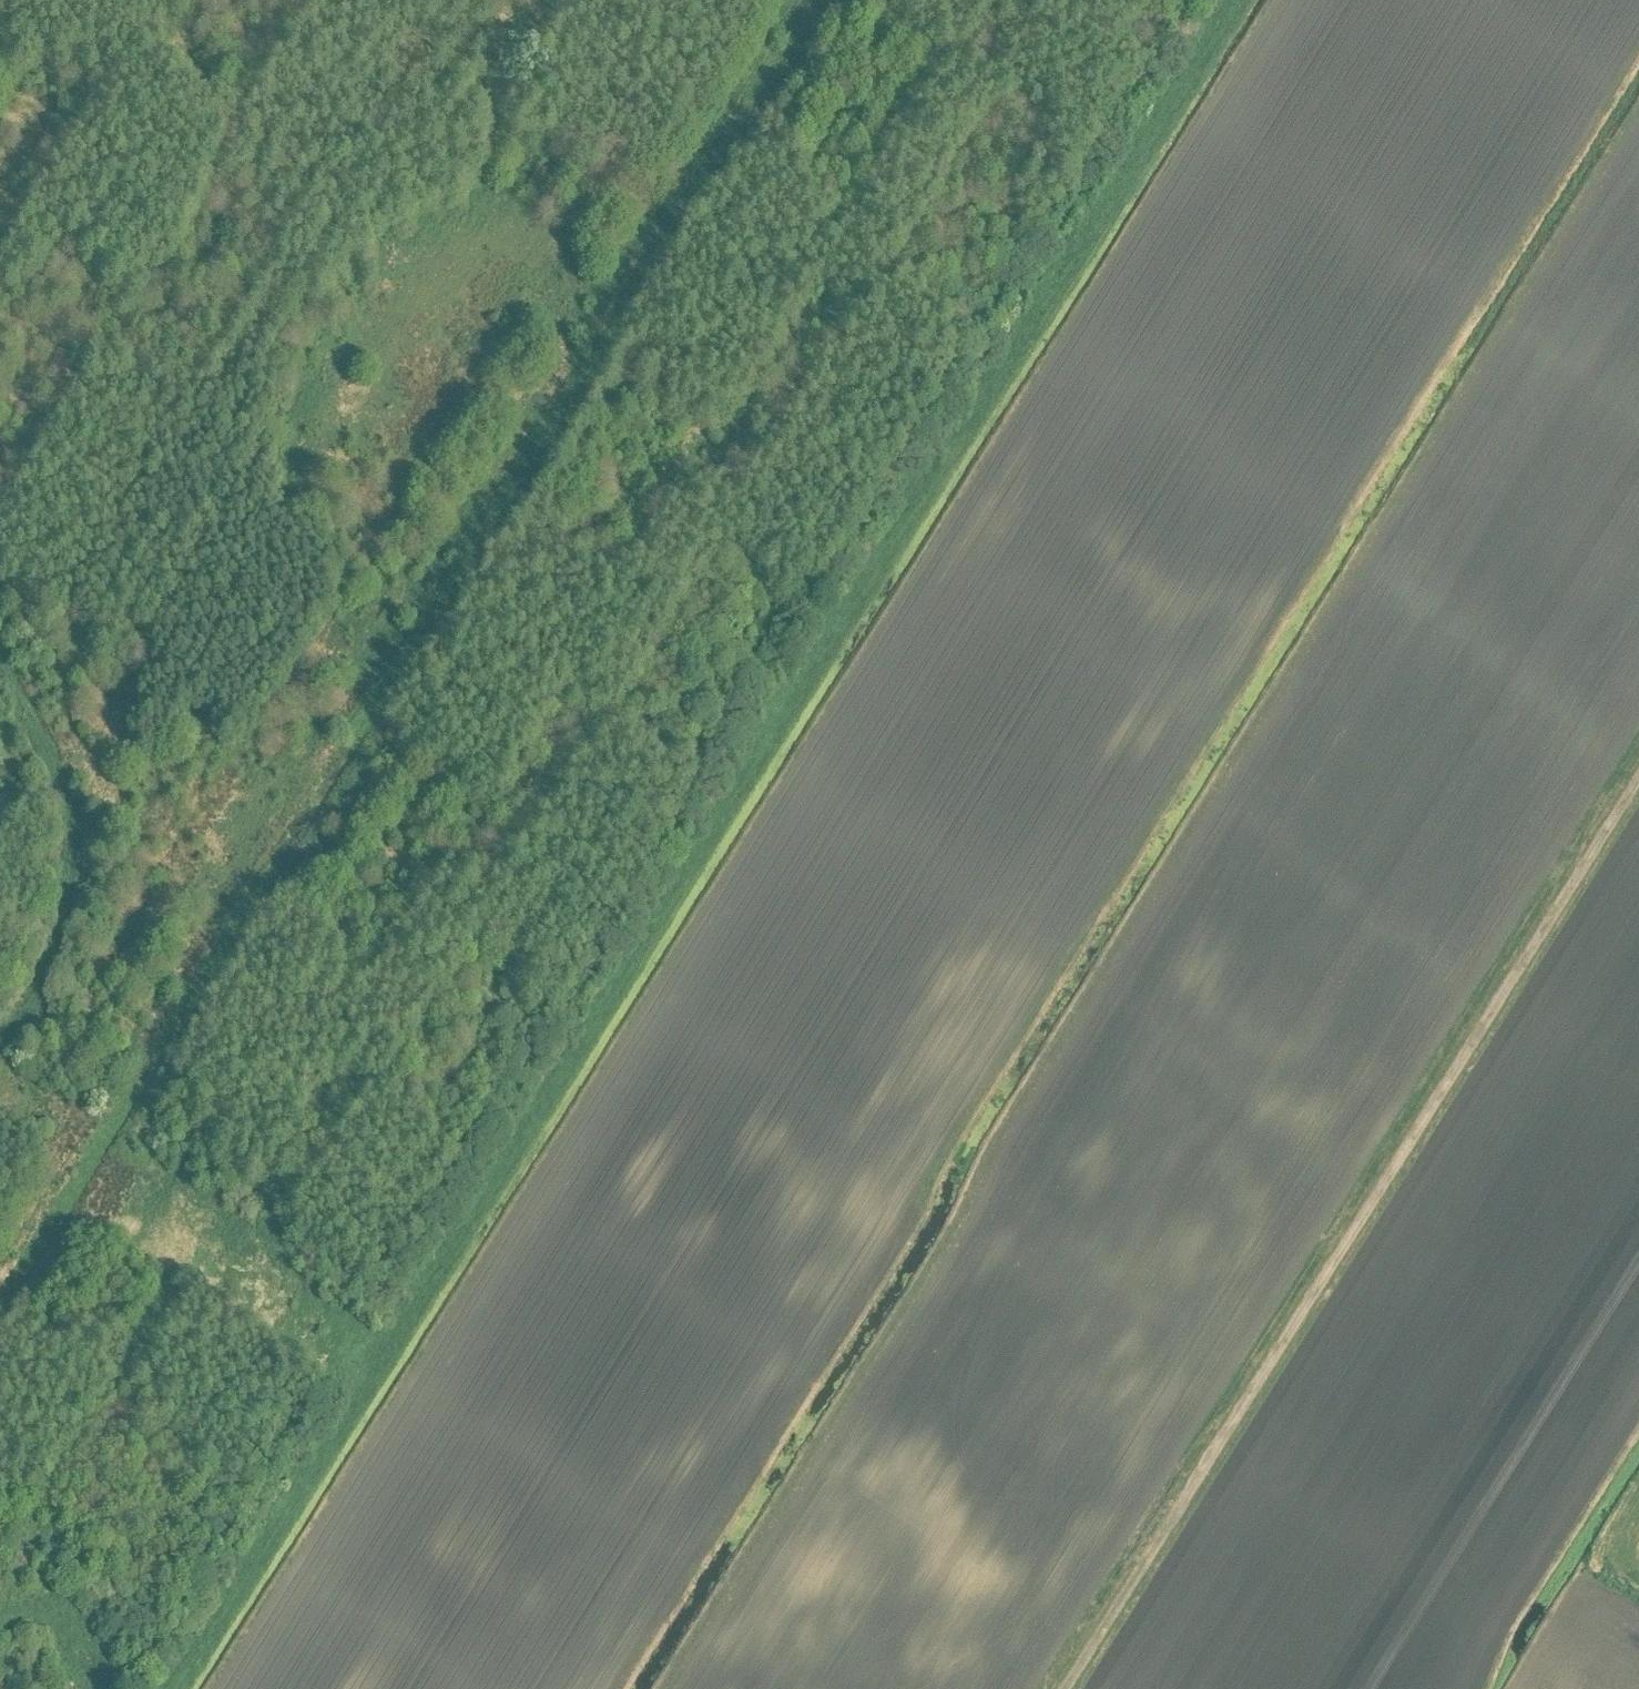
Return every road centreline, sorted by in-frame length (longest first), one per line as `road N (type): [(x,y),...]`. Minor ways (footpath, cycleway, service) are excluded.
road 1 (track): [(1638,770),(1060,1688)]

